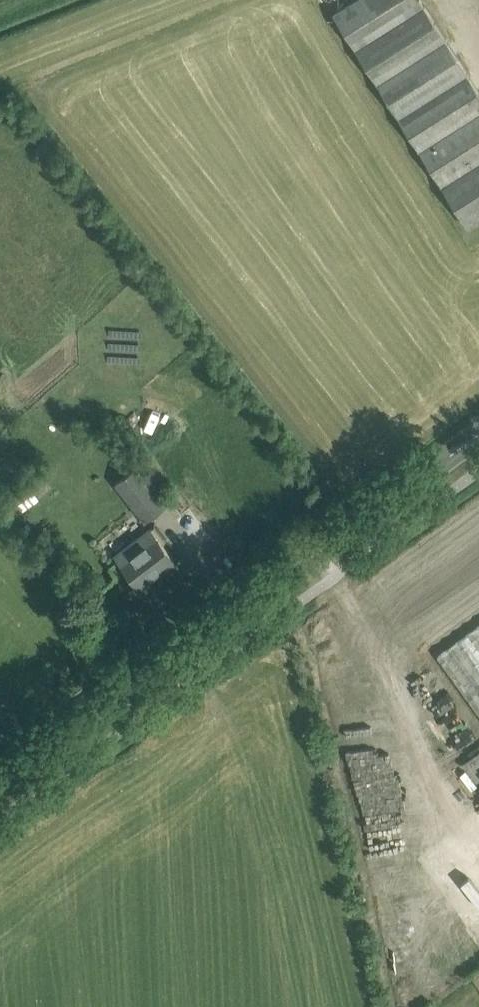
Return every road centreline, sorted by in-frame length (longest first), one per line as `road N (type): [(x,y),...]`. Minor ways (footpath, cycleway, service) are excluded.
road 1 (tertiary): [(478,431),(0,779)]

